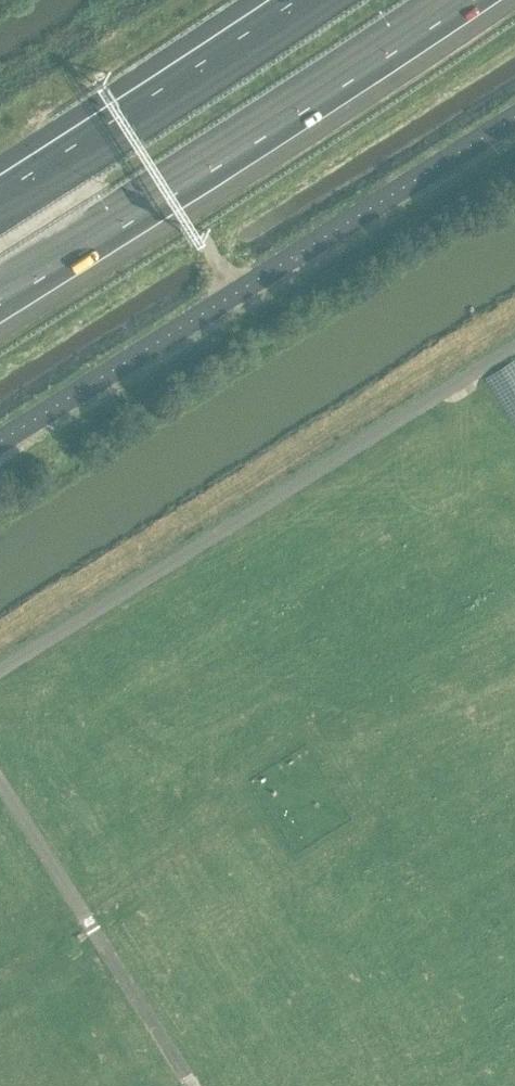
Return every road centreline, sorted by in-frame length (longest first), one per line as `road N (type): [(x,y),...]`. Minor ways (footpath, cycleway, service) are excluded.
road 1 (motorway): [(0,294),(462,0)]
road 2 (motorway): [(305,0),(0,199)]

